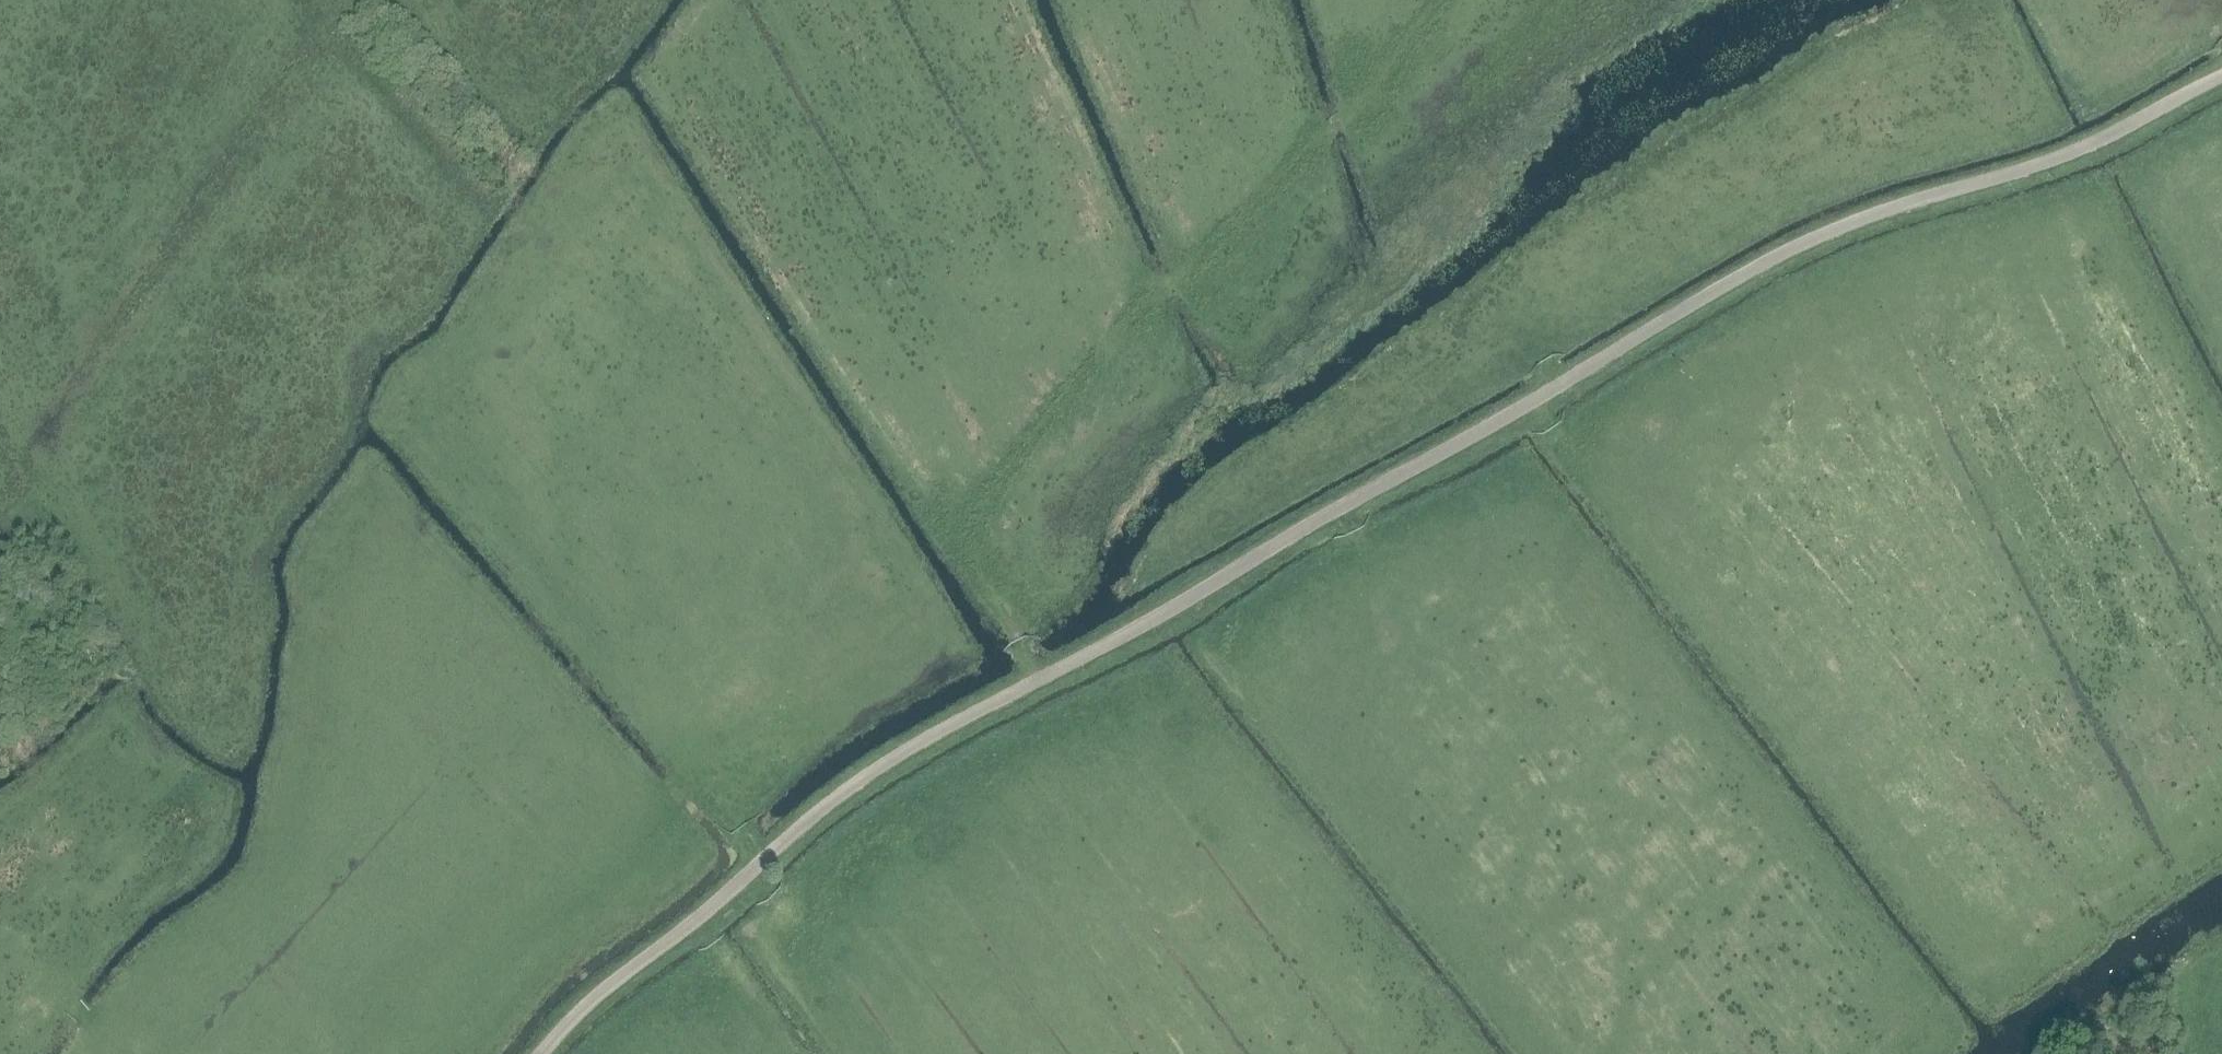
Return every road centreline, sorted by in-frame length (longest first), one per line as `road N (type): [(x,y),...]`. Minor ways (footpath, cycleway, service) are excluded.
road 1 (track): [(542,1053),(598,996),(855,784),(933,735),(1178,605),(1776,258),(1861,219),(2074,154),(2221,78)]

